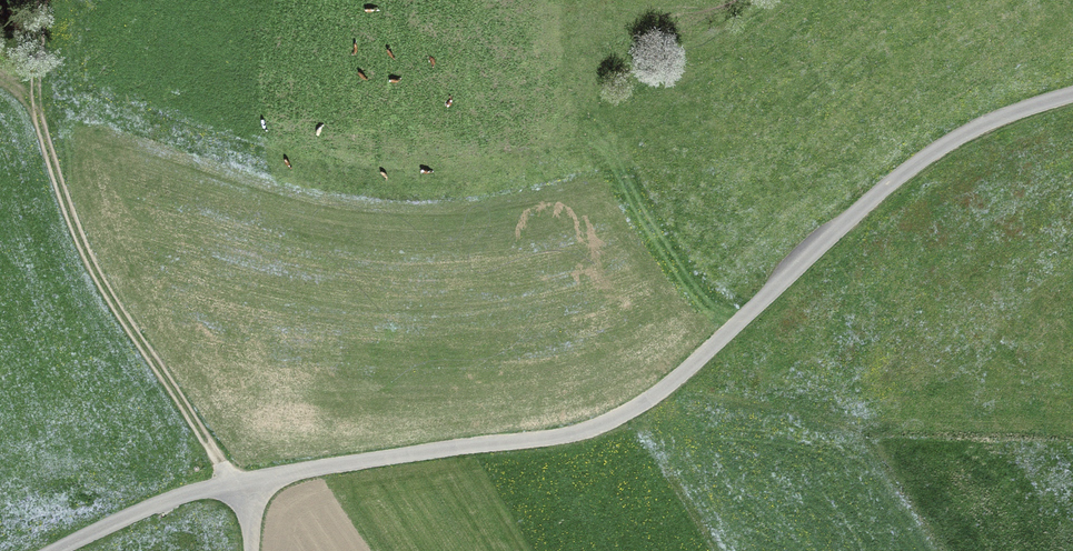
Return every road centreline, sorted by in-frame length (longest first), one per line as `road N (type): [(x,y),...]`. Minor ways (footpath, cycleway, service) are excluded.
road 1 (unclassified): [(234,480),(559,436),(609,422),(661,390),(925,158),(1007,114),(1072,94)]
road 2 (track): [(0,82),(376,197),(427,201),(472,193),(509,169),(618,71),(728,0)]
road 3 (track): [(48,0),(37,95),(55,181),(85,254),(234,480)]
road 4 (unclassified): [(48,550),(234,480)]

